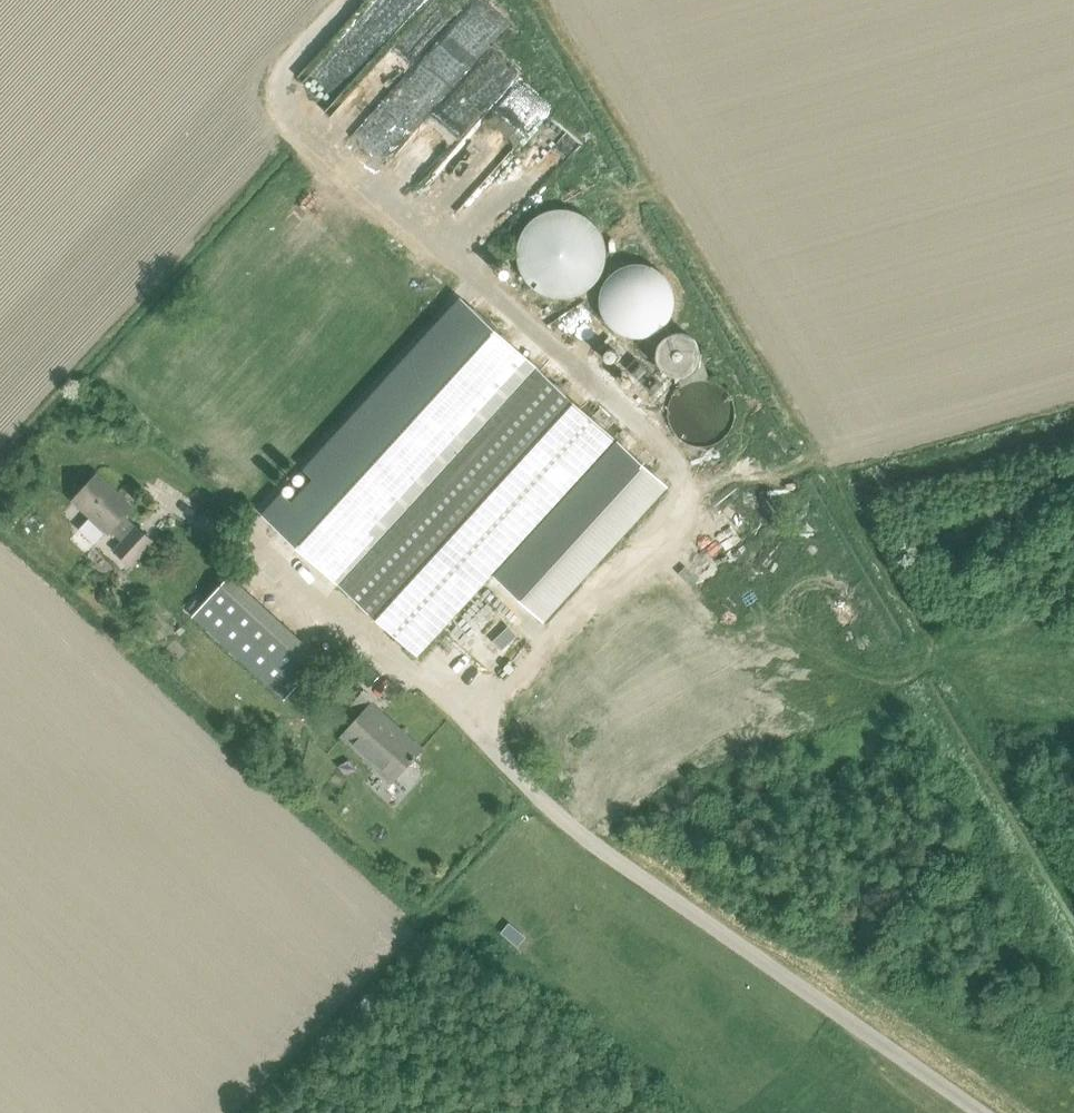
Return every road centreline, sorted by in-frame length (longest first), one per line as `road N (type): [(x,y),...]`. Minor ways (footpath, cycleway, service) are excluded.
road 1 (unclassified): [(966,1112),(611,865)]
road 2 (track): [(1073,1087),(924,1014),(789,1112)]

